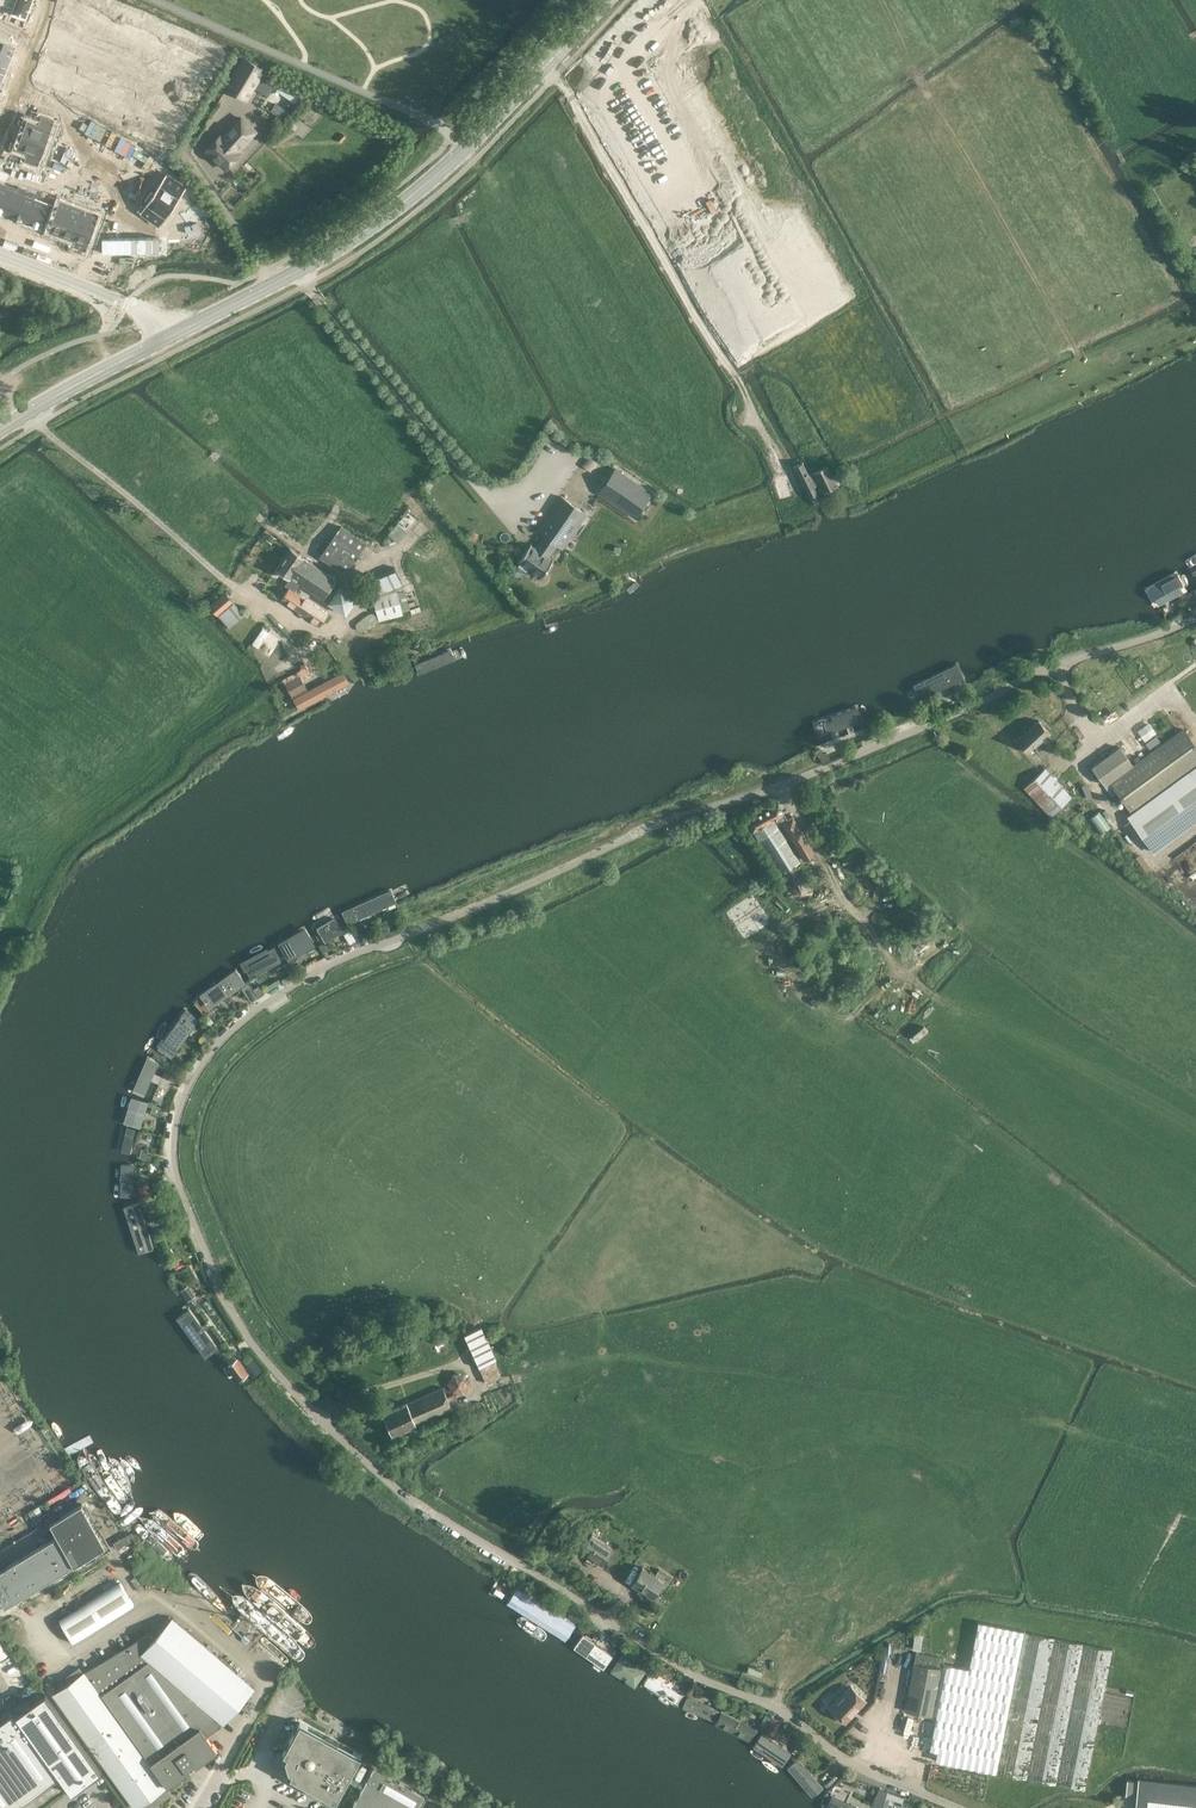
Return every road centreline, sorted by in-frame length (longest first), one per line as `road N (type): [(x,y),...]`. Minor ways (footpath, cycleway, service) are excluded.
road 1 (unclassified): [(955,1807),(851,1764),(780,1711),(680,1670),(384,1477),(275,1376),(228,1317),(170,1163),(171,1113),(229,1037),(276,997),(355,957),(653,830),(924,731),(1037,675),(1195,620)]
road 2 (secondary): [(181,330),(342,246),(409,198),(607,0)]
road 3 (residential): [(181,330),(173,309),(143,288),(0,232)]
road 4 (secondary): [(0,431),(181,330)]
road 5 (unclassified): [(0,256),(181,330)]
road 6 (residential): [(178,91),(36,35)]

